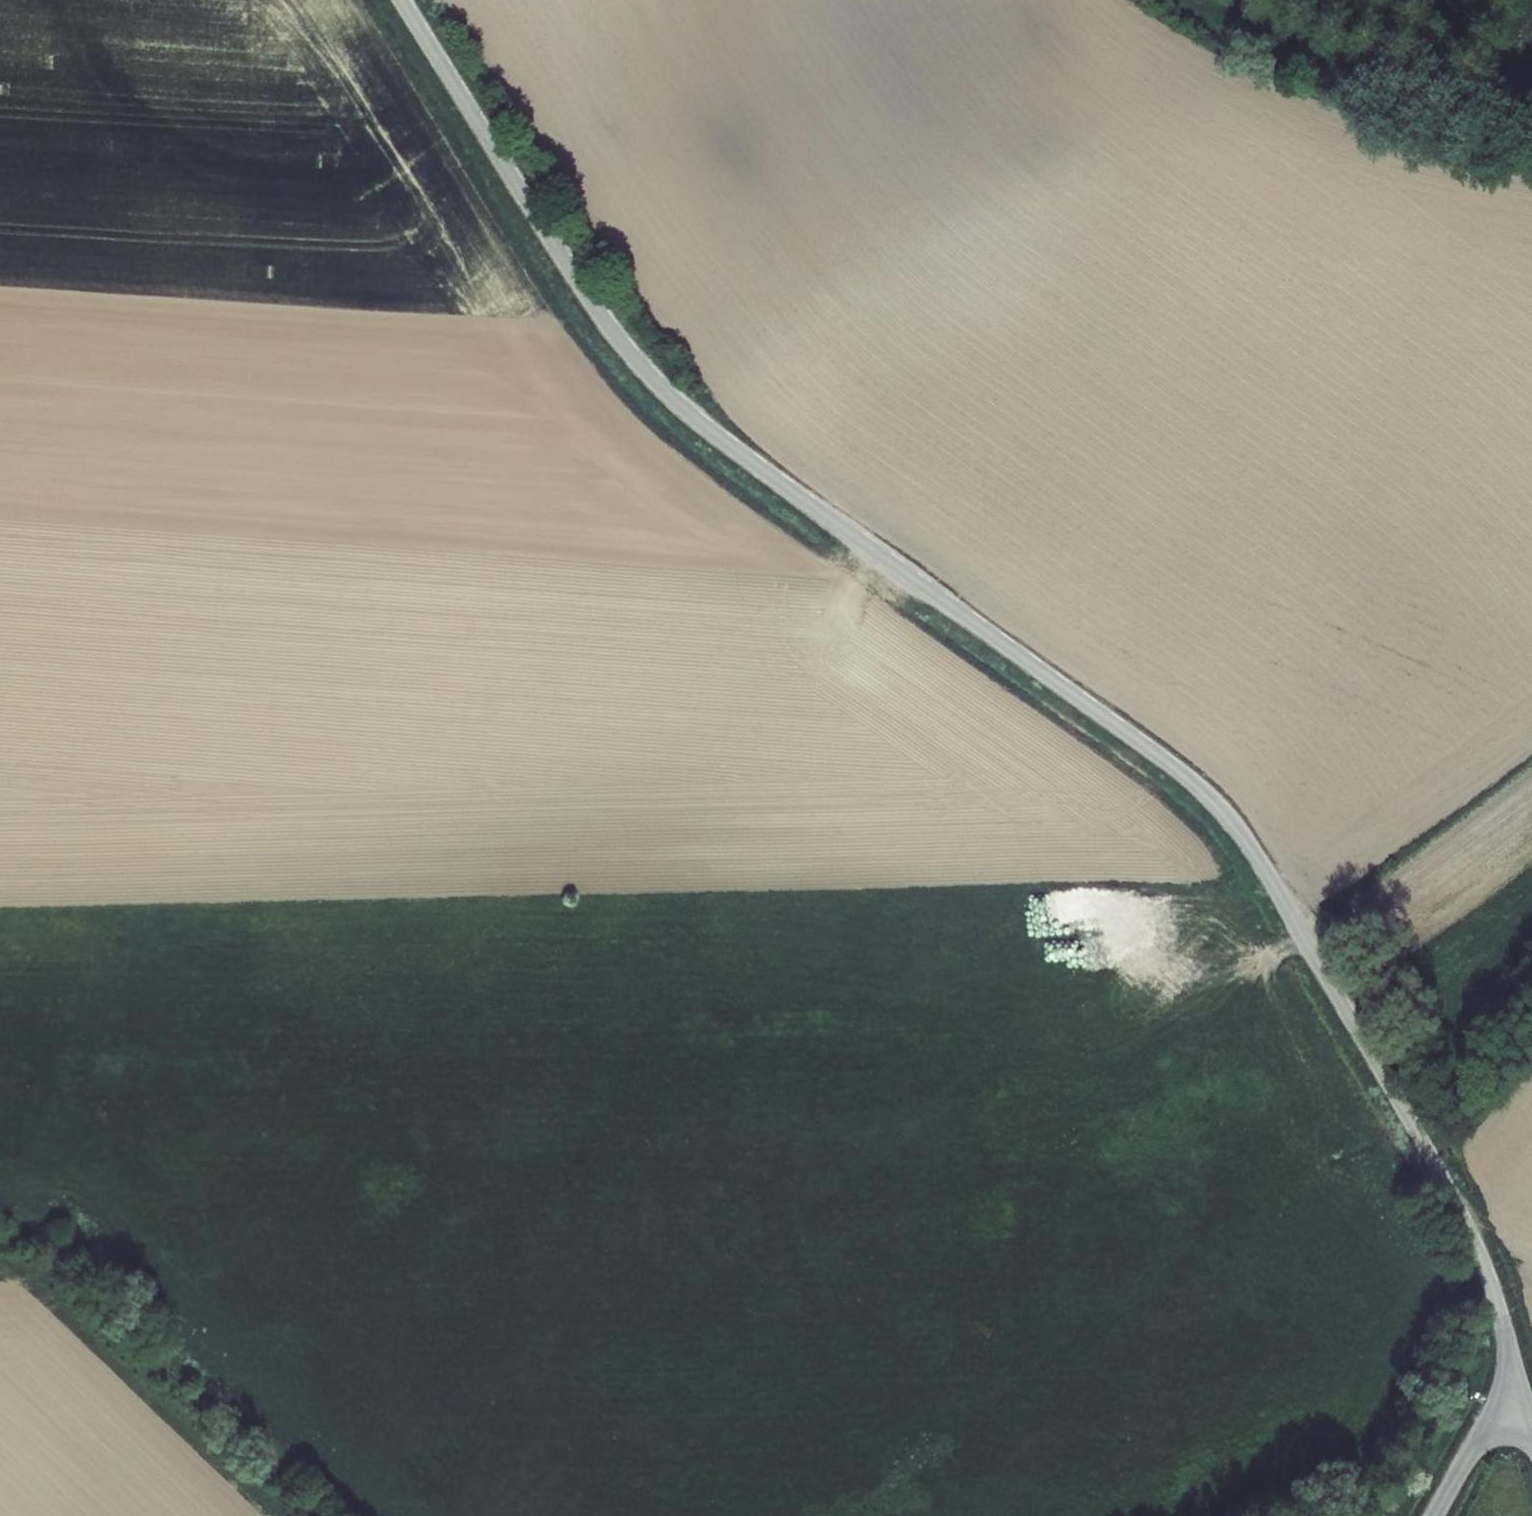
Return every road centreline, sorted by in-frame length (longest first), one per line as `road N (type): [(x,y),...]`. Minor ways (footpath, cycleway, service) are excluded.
road 1 (unclassified): [(404,0),(597,309),(669,393),(1176,767),(1240,831),(1461,1212),(1526,1397)]
road 2 (residential): [(1433,1515),(1480,1437),(1526,1397)]

